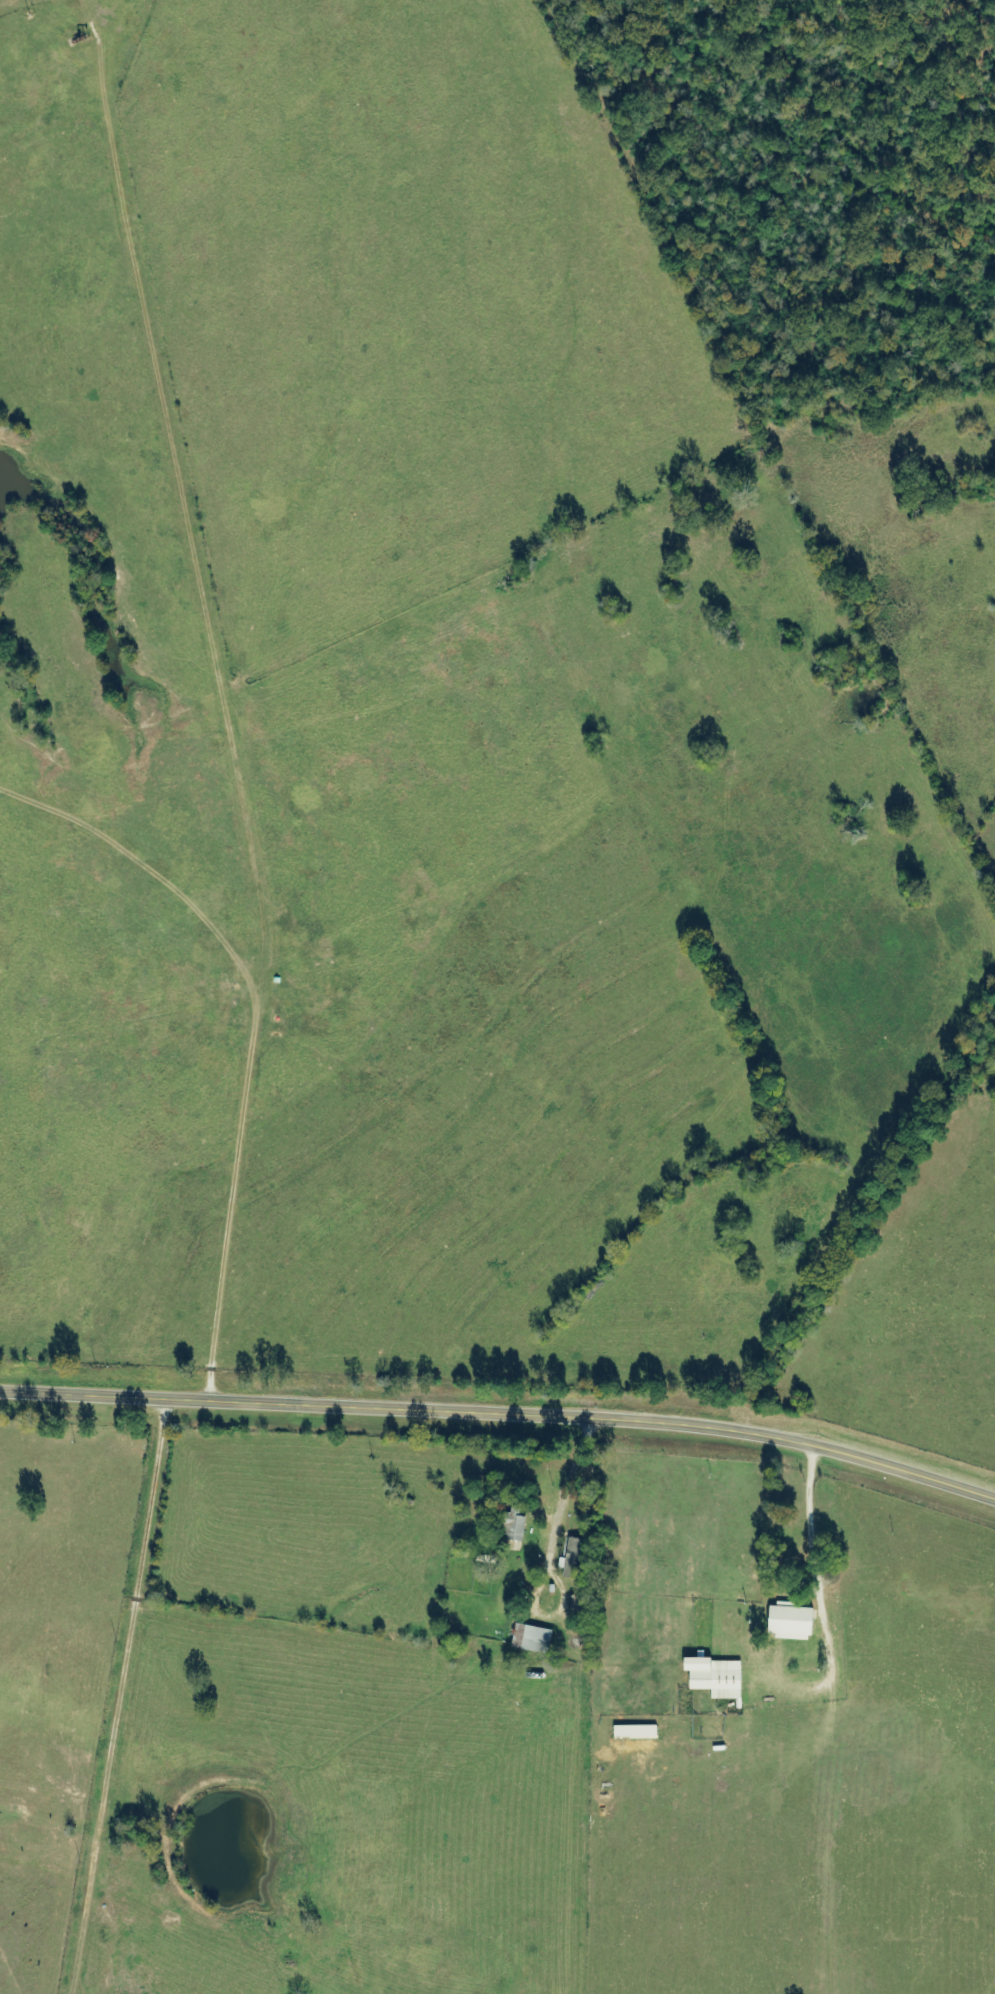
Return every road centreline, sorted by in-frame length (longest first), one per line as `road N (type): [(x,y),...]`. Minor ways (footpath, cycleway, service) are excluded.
road 1 (secondary): [(0,1374),(726,1422),(811,1434),(994,1493)]
road 2 (residential): [(70,1993),(163,1382)]

